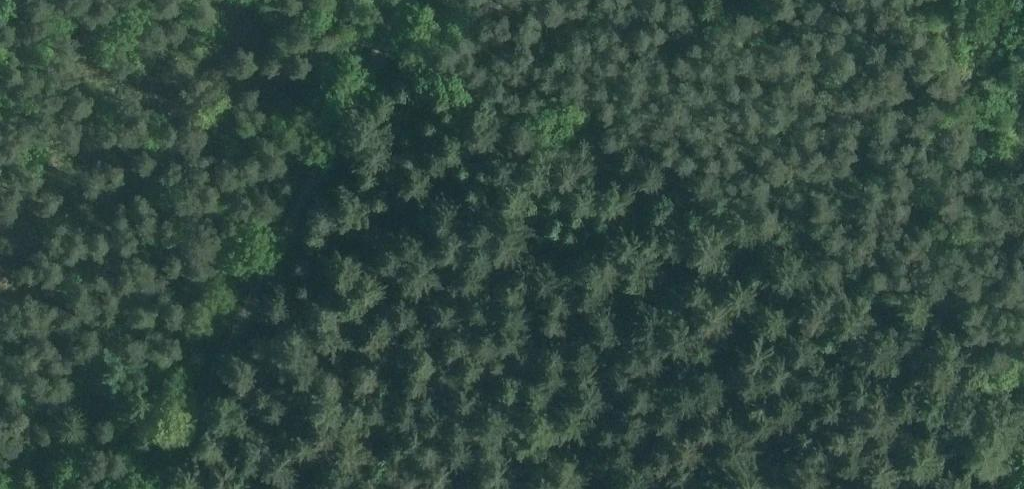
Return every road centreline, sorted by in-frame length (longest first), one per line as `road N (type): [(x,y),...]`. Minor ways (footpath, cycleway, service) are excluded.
road 1 (track): [(382,52),(914,305),(1023,403)]
road 2 (track): [(156,488),(409,0)]
road 3 (track): [(954,488),(1001,375)]

